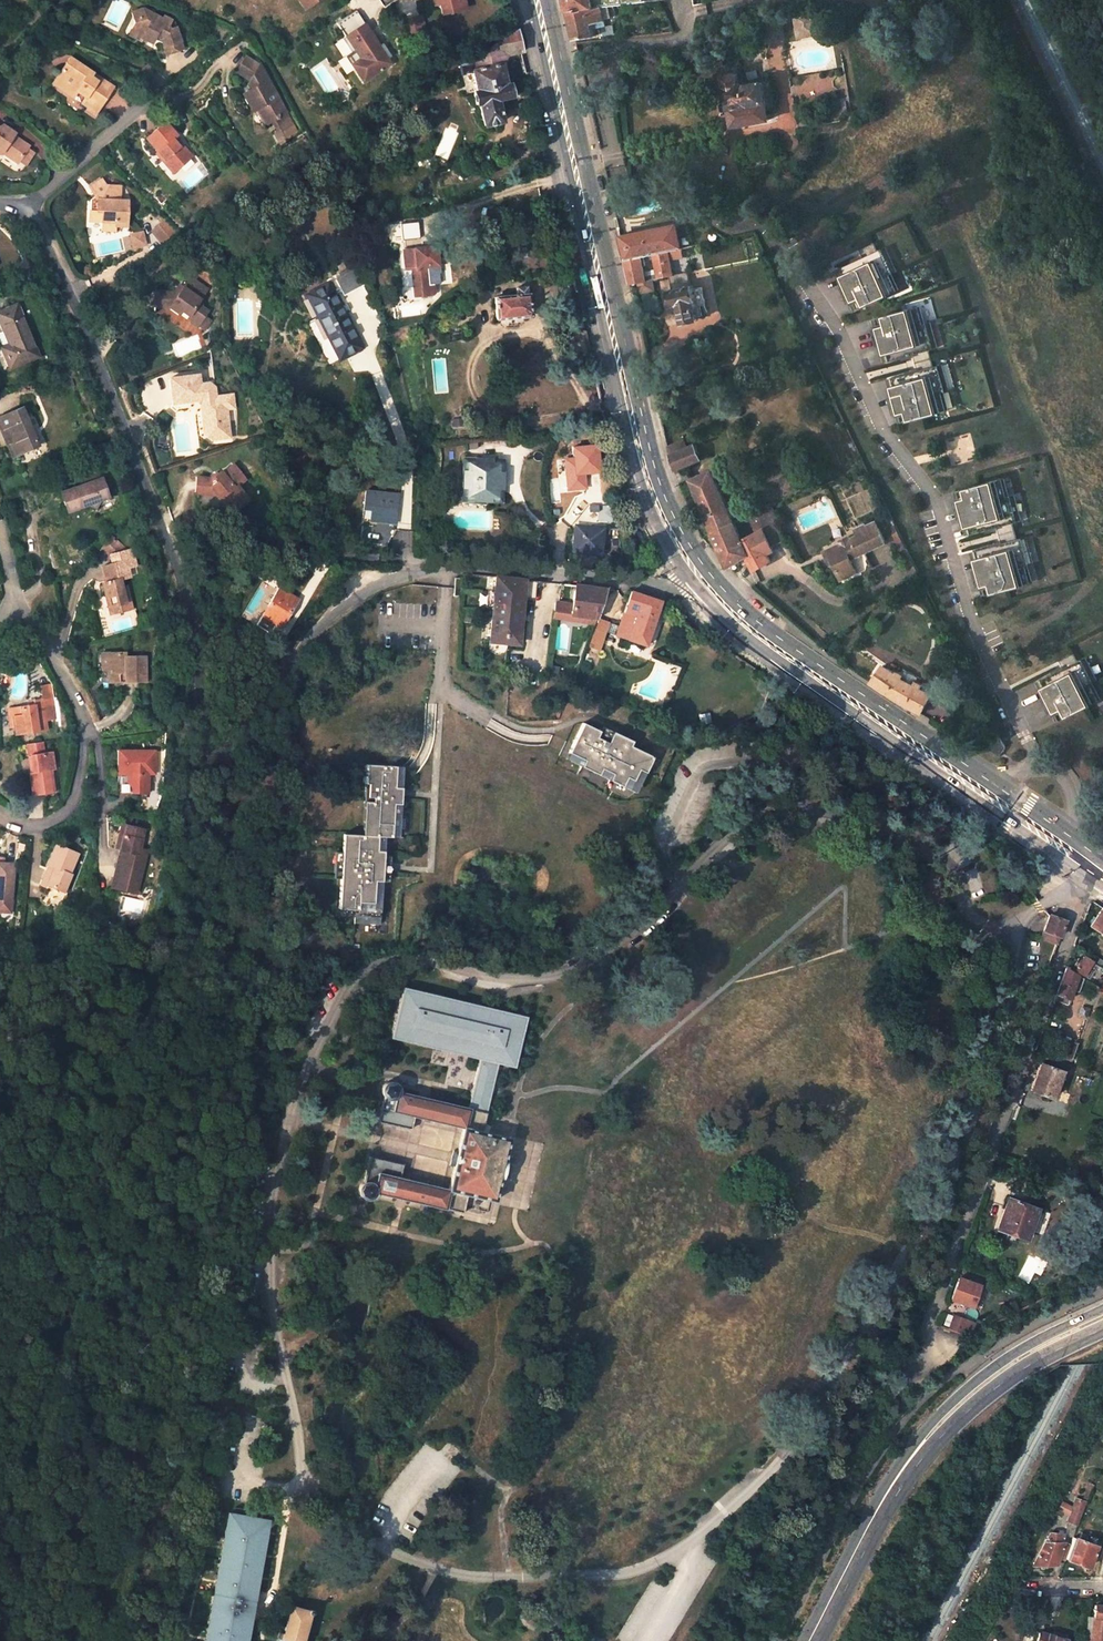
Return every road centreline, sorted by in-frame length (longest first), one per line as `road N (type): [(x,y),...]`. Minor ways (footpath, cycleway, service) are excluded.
road 1 (residential): [(0,207),(41,233),(89,334),(178,581),(196,657),(200,742),(226,745),(304,636),(382,582),(454,567),(681,586),(707,571)]
road 2 (primary): [(707,571),(662,482),(550,0)]
road 3 (residential): [(1096,869),(927,1327),(925,1352)]
road 4 (secondary): [(1102,1307),(1037,1338),(953,1401),(885,1484),(805,1640)]
road 5 (secondary): [(823,1640),(899,1493),(967,1412),(1043,1355),(1102,1328)]
road 6 (primary): [(1000,787),(760,622),(707,571)]
road 7 (residential): [(16,594),(86,726),(76,795),(53,821),(20,827),(0,816)]
road 8 (residential): [(1065,830),(1073,817),(1068,783),(1055,771),(1035,766),(1000,787)]

